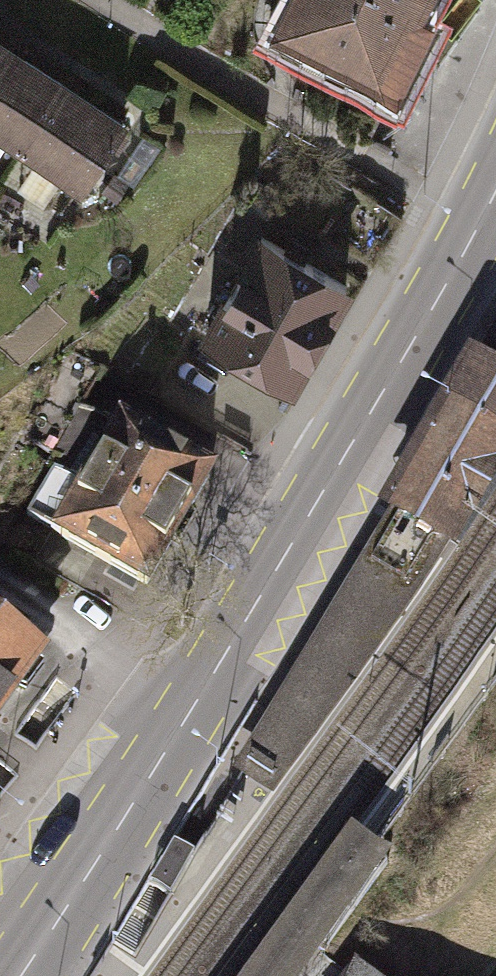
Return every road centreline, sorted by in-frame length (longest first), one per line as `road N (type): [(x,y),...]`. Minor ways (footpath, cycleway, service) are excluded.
road 1 (primary): [(495,174),(352,438),(182,700),(0,957)]

